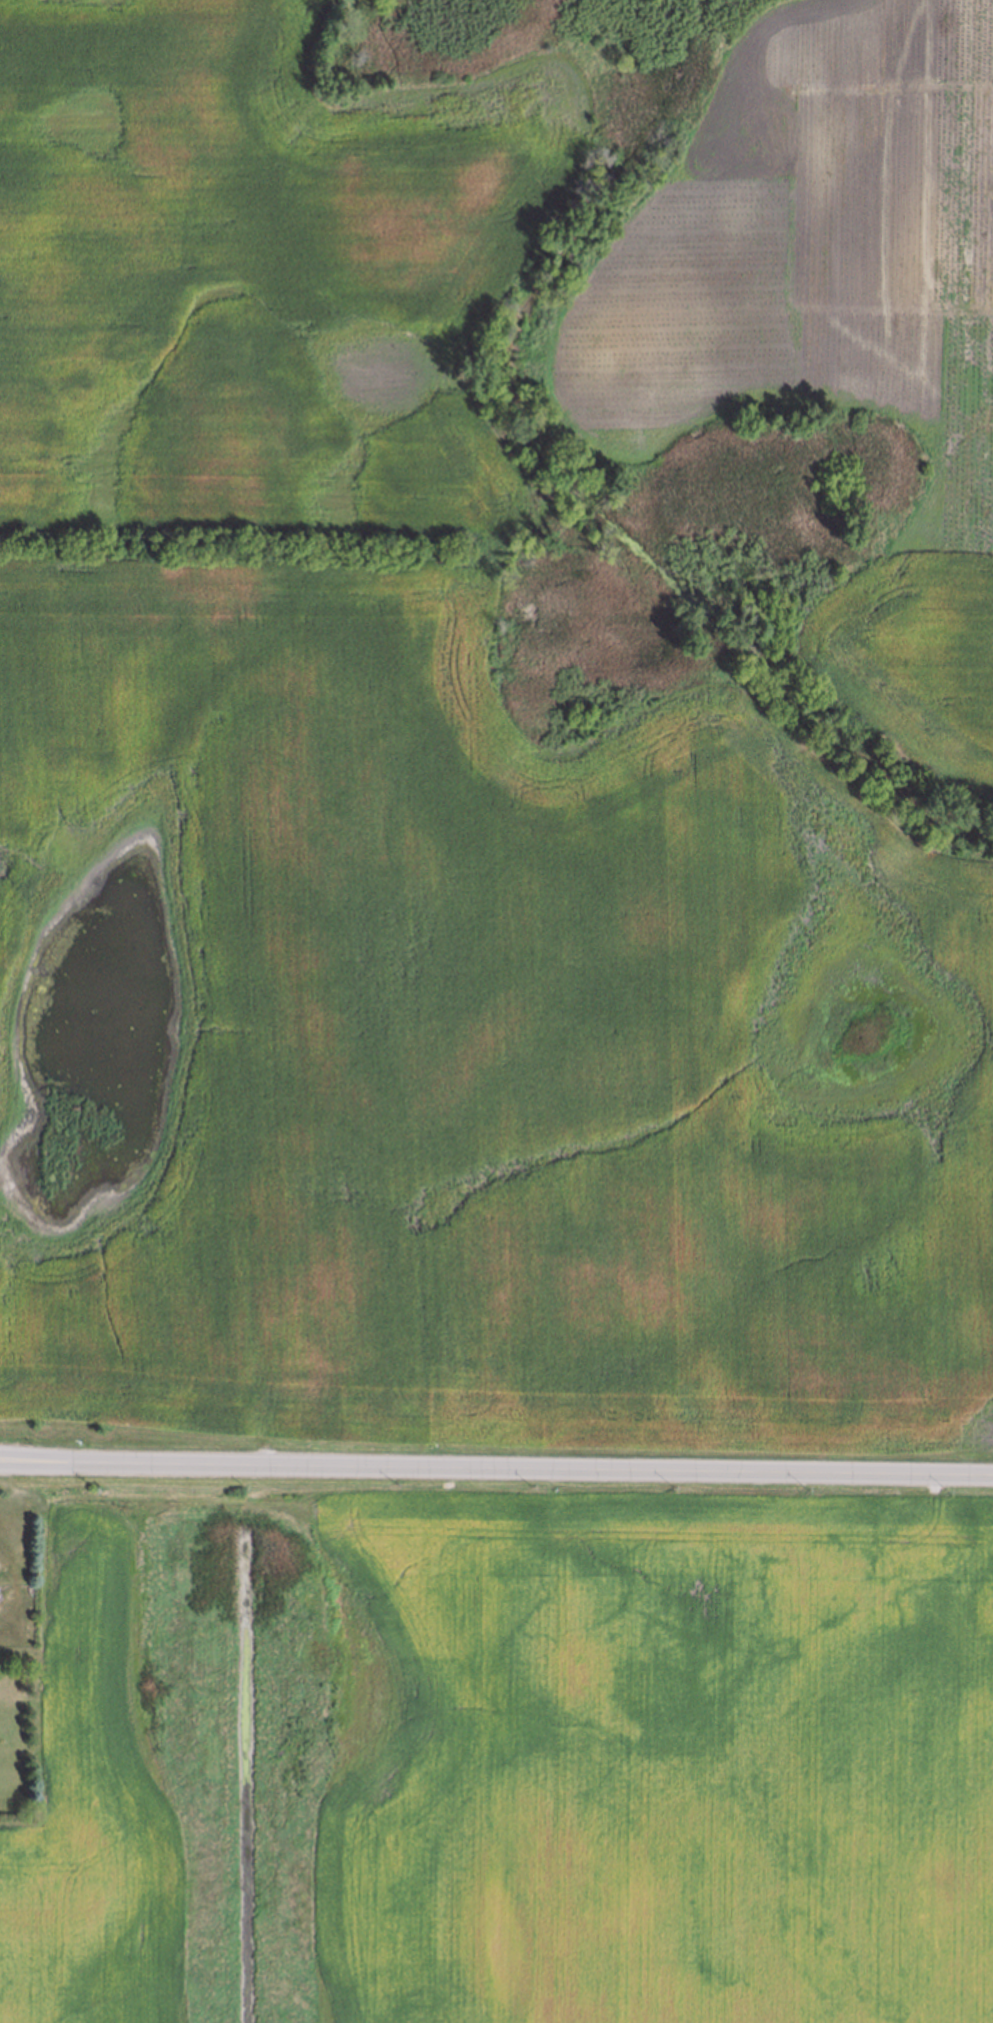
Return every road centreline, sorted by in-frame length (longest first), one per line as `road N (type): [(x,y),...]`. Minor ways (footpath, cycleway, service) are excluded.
road 1 (tertiary): [(0,1458),(992,1475)]

